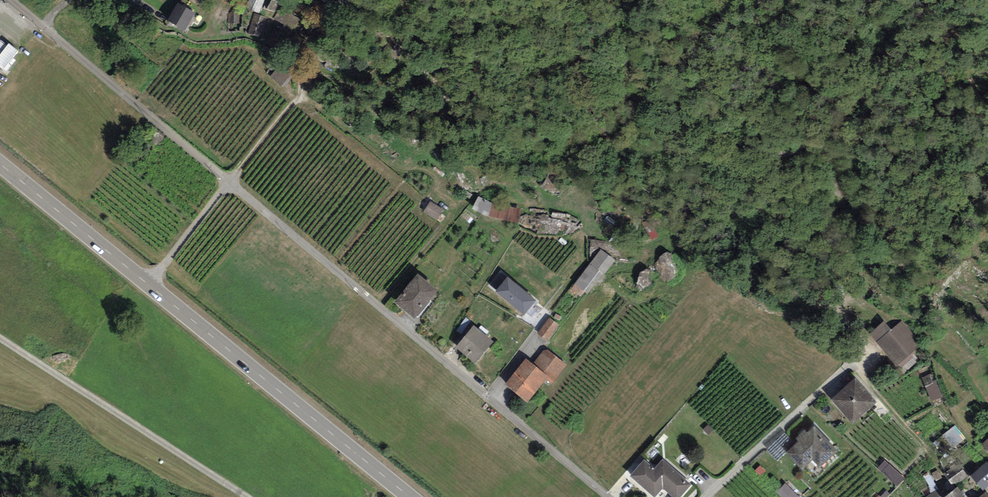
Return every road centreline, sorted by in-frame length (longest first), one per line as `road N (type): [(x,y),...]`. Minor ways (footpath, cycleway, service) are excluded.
road 1 (unclassified): [(233,184),(606,496)]
road 2 (secondary): [(150,283),(411,496)]
road 3 (unclassified): [(245,496),(0,338)]
road 4 (unclassified): [(12,0),(233,184)]
road 5 (secondary): [(0,162),(150,283)]
road 6 (track): [(233,184),(301,97),(297,66)]
road 7 (residential): [(233,184),(150,283)]

